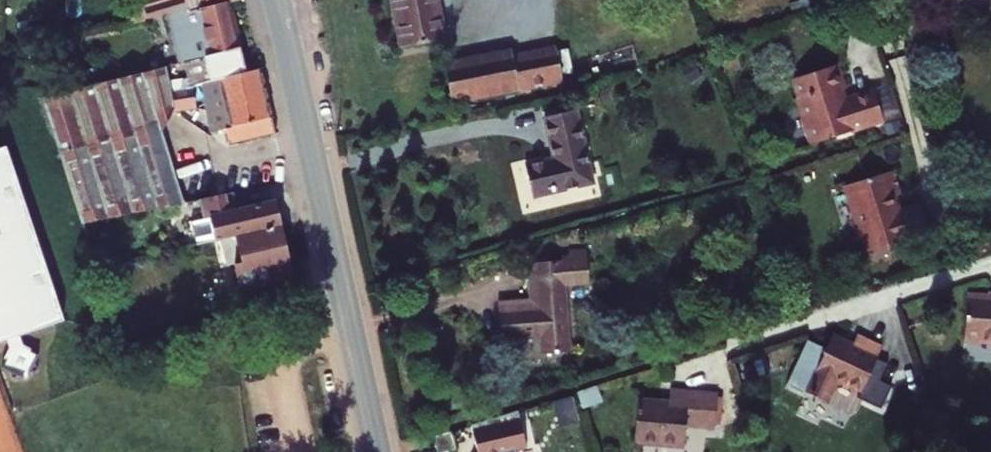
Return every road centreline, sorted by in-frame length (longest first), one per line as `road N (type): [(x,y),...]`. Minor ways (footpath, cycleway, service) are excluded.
road 1 (secondary): [(378,451),(282,21)]

